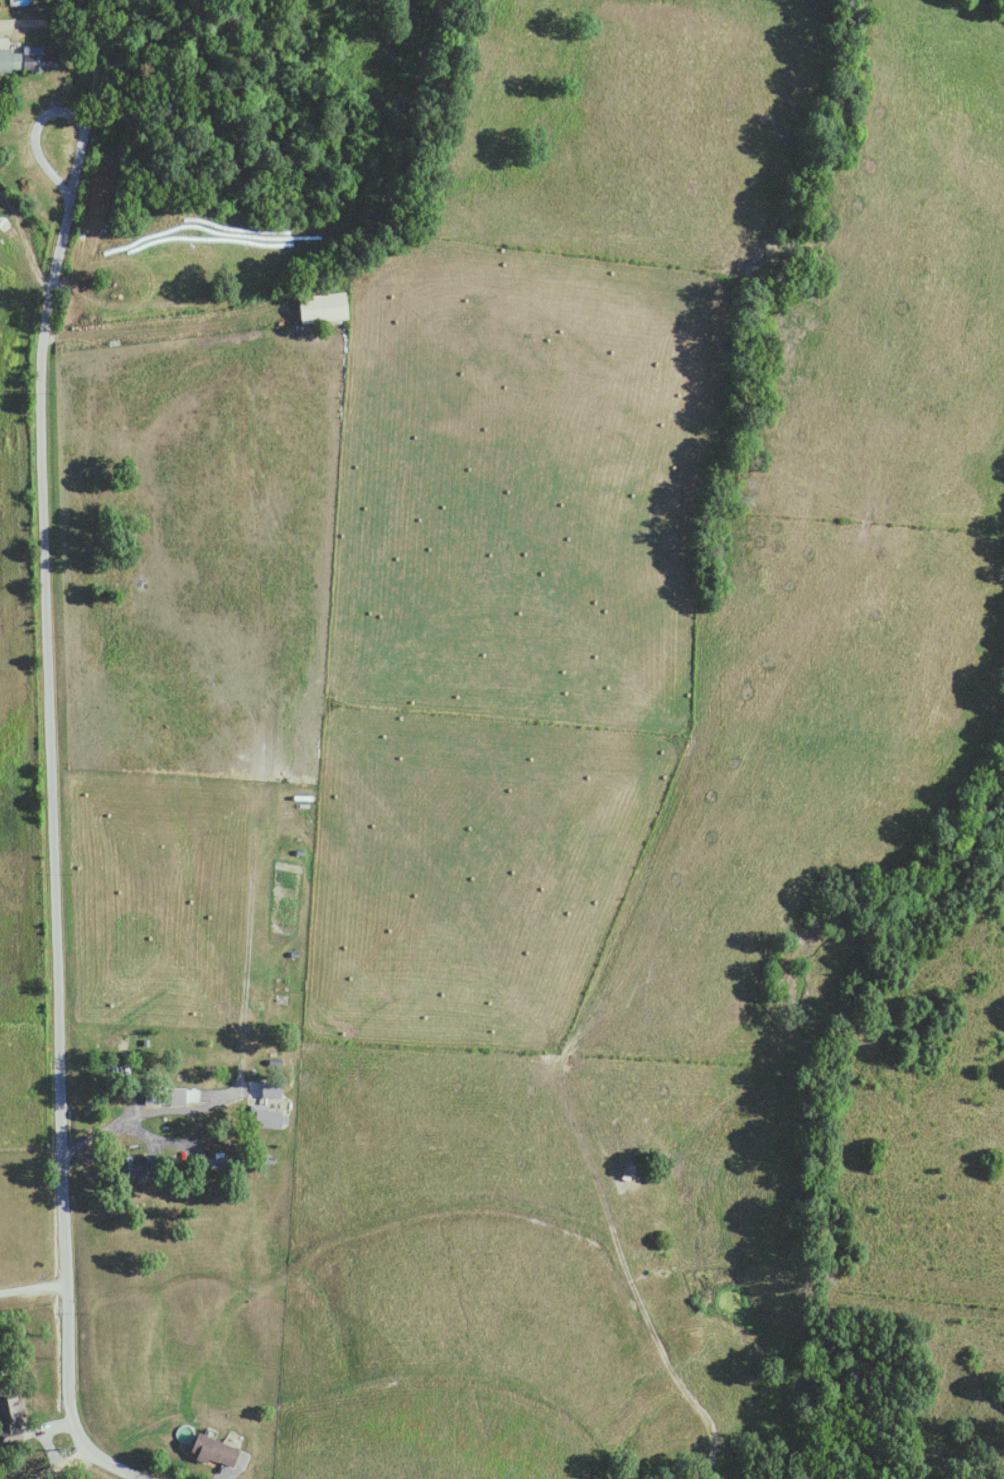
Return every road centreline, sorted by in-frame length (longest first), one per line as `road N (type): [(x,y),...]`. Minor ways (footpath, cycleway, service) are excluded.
road 1 (residential): [(143,1478),(88,1449),(76,1429),(68,1373),(36,351),(91,68),(87,41),(75,27),(0,22)]
road 2 (residential): [(80,125),(58,108),(31,124),(36,159),(64,187)]
road 3 (residential): [(65,1154),(122,1119),(178,1147)]

